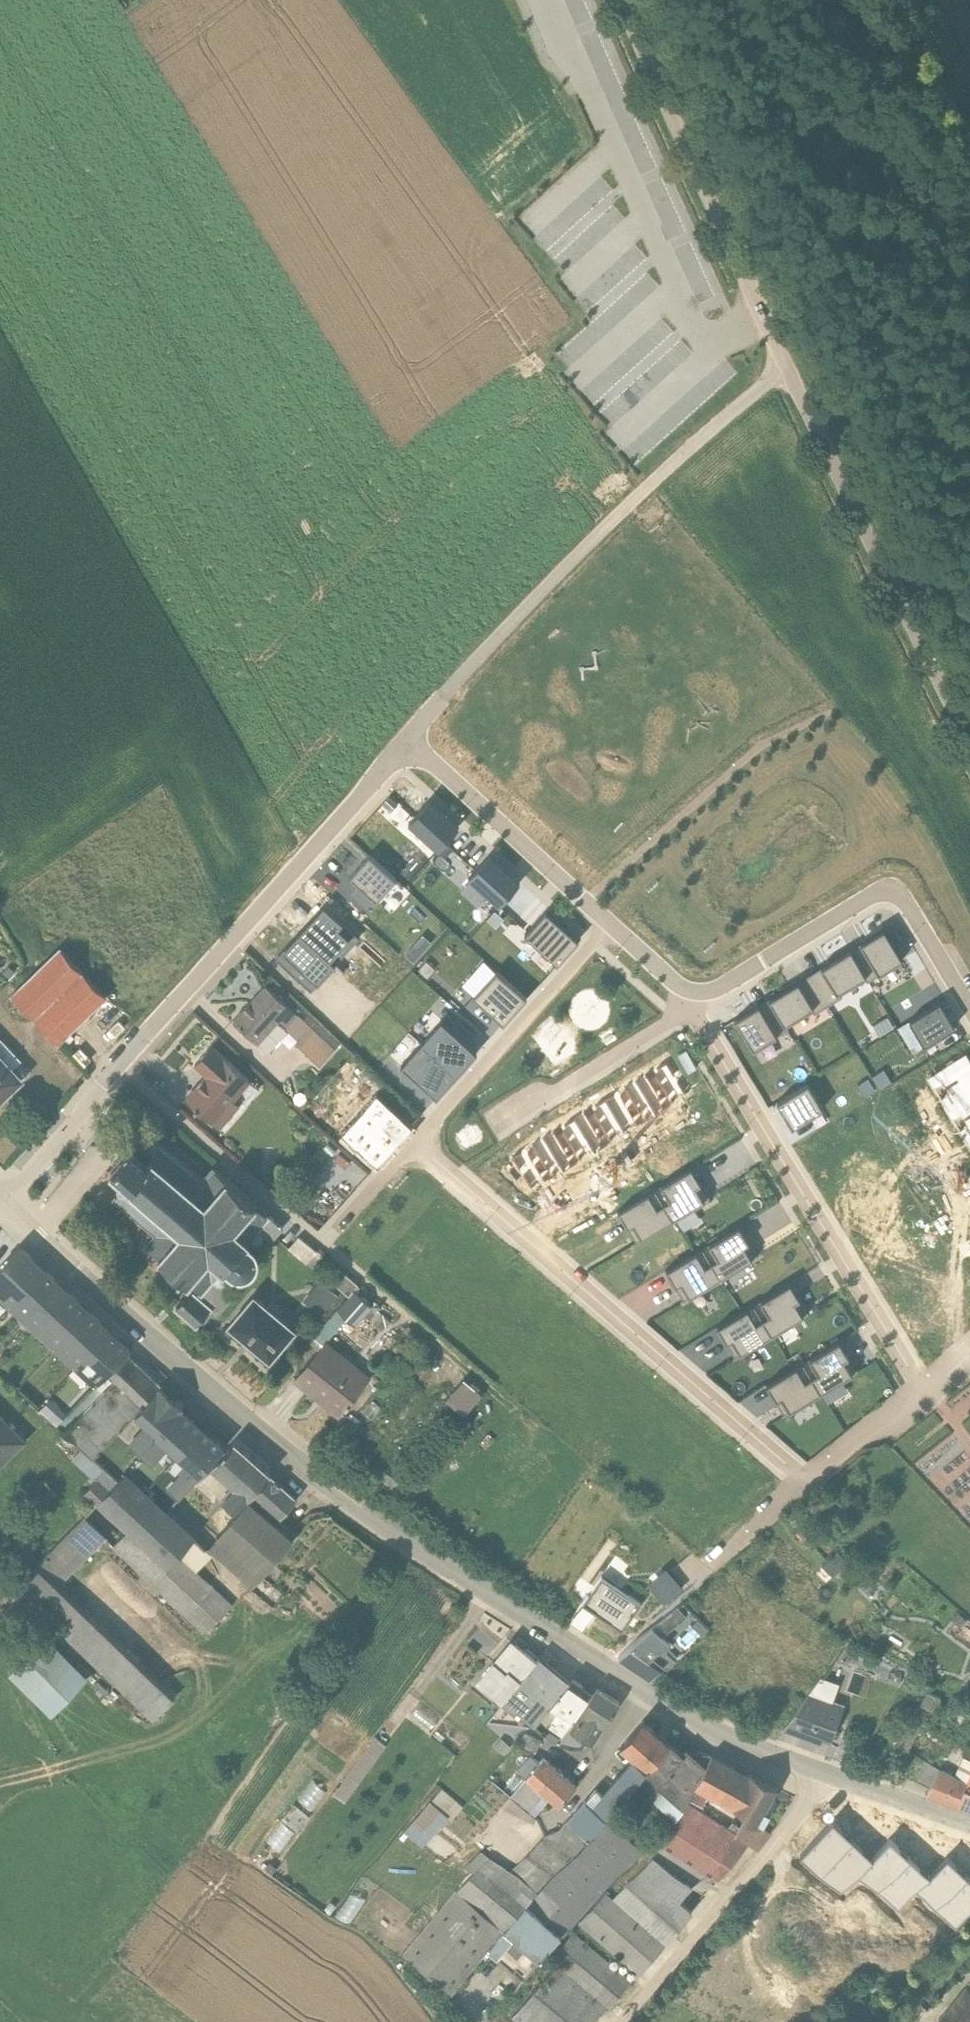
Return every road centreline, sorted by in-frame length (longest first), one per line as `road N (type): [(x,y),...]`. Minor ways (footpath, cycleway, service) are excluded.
road 1 (residential): [(0,1189),(235,1405),(427,1546),(598,1662),(686,1711),(832,1772)]
road 2 (residential): [(404,728),(119,1049),(43,1154),(0,1189)]
road 3 (unclassified): [(786,357),(609,513),(404,728)]
road 4 (residential): [(810,1474),(415,1131)]
road 5 (residential): [(694,998),(921,1378)]
road 6 (unclassified): [(969,731),(786,357)]
road 7 (unclassified): [(786,357),(626,0)]
road 8 (residential): [(682,977),(710,982),(883,881),(901,887),(969,1003)]
road 9 (unclassified): [(619,2021),(832,1772)]
road 10 (residential): [(415,1131),(611,914)]
road 11 (residential): [(404,728),(611,914)]
road 12 (residential): [(501,1111),(694,998)]
road 13 (track): [(598,1662),(734,1542)]
road 14 (residential): [(810,1474),(921,1378)]
road 15 (residential): [(832,1772),(969,1823)]
road 16 (residential): [(323,1228),(415,1131)]

